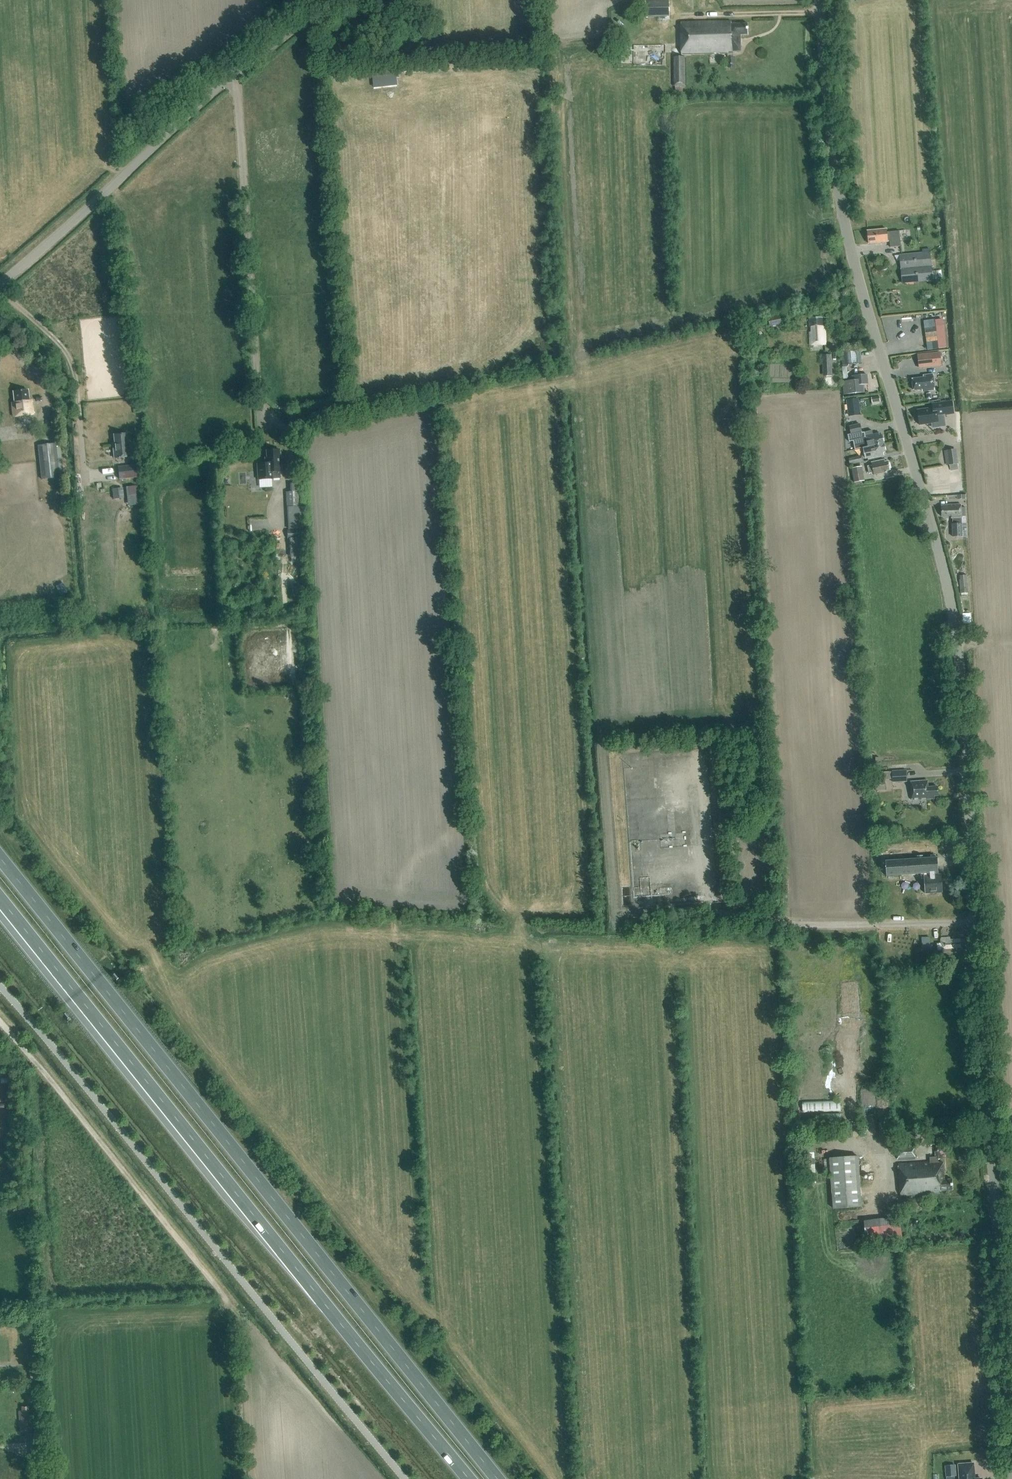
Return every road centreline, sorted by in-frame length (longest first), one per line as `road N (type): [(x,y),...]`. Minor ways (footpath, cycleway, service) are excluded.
road 1 (tertiary): [(1011,1457),(956,630),(846,232),(819,0)]
road 2 (trunk): [(496,1478),(0,859)]
road 3 (trunk): [(0,900),(467,1478)]
road 4 (tertiary): [(0,286),(324,0)]
road 5 (track): [(0,1024),(235,1313)]
road 6 (track): [(0,293),(65,350),(85,484)]
road 7 (track): [(820,12),(678,18)]

